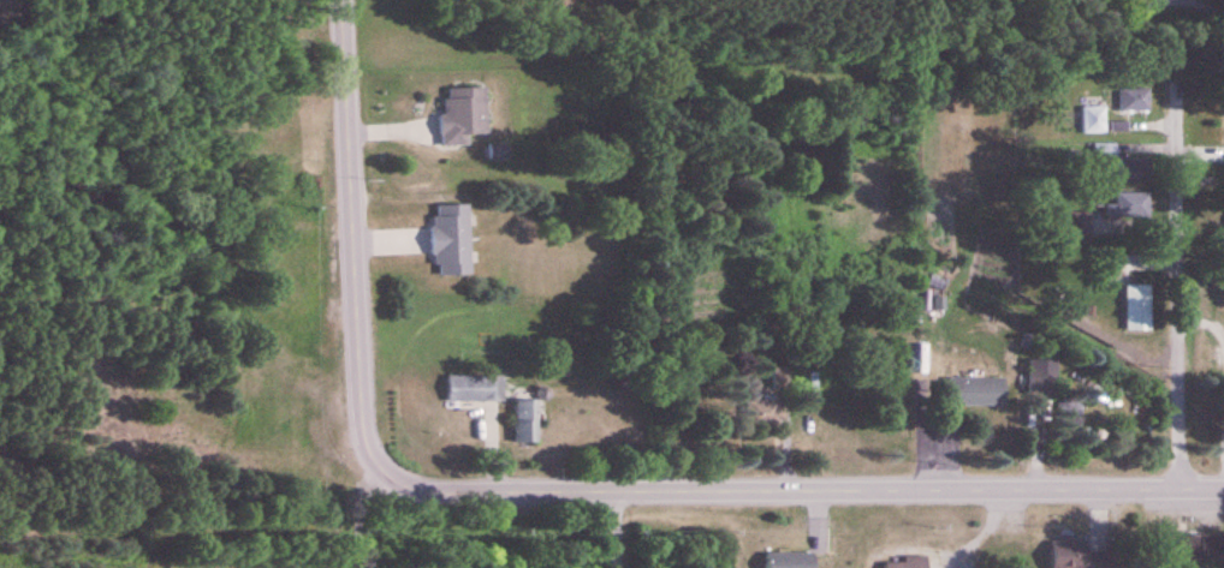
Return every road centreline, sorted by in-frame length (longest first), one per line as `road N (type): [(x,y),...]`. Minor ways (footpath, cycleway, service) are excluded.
road 1 (tertiary): [(1223,486),(446,490)]
road 2 (tertiary): [(446,490),(386,473),(366,442),(341,0)]
road 3 (residential): [(1180,485),(1176,82)]
road 4 (residential): [(312,567),(0,560)]

